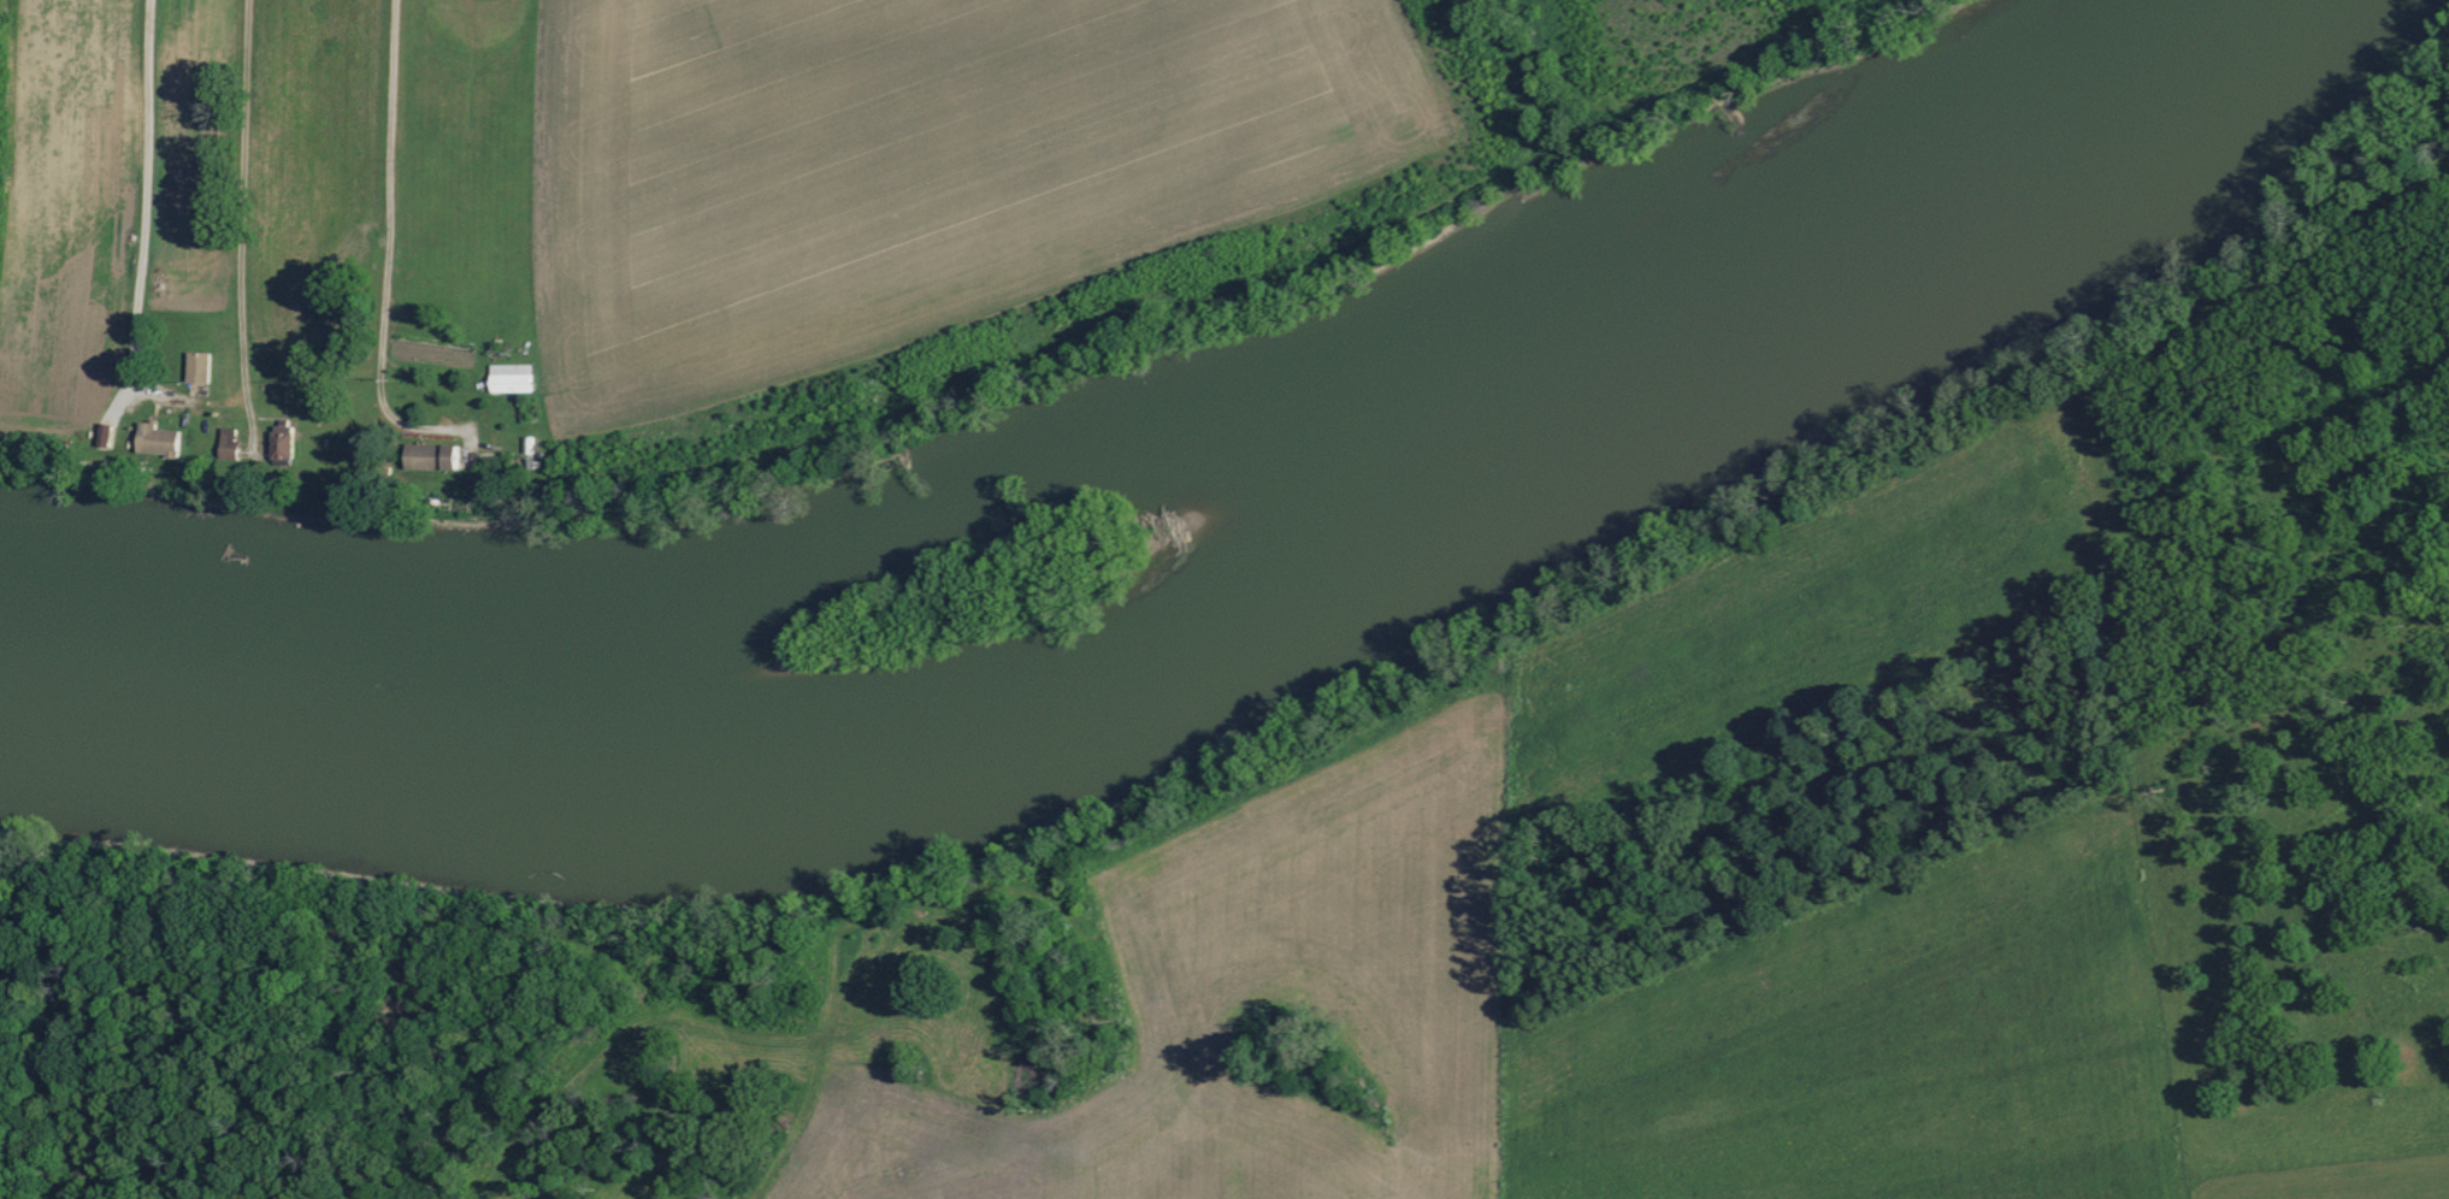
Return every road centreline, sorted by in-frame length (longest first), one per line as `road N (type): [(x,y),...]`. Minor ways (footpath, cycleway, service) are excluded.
road 1 (residential): [(448,425),(391,414),(382,391),(397,0)]
road 2 (residential): [(254,453),(240,282),(251,0)]

